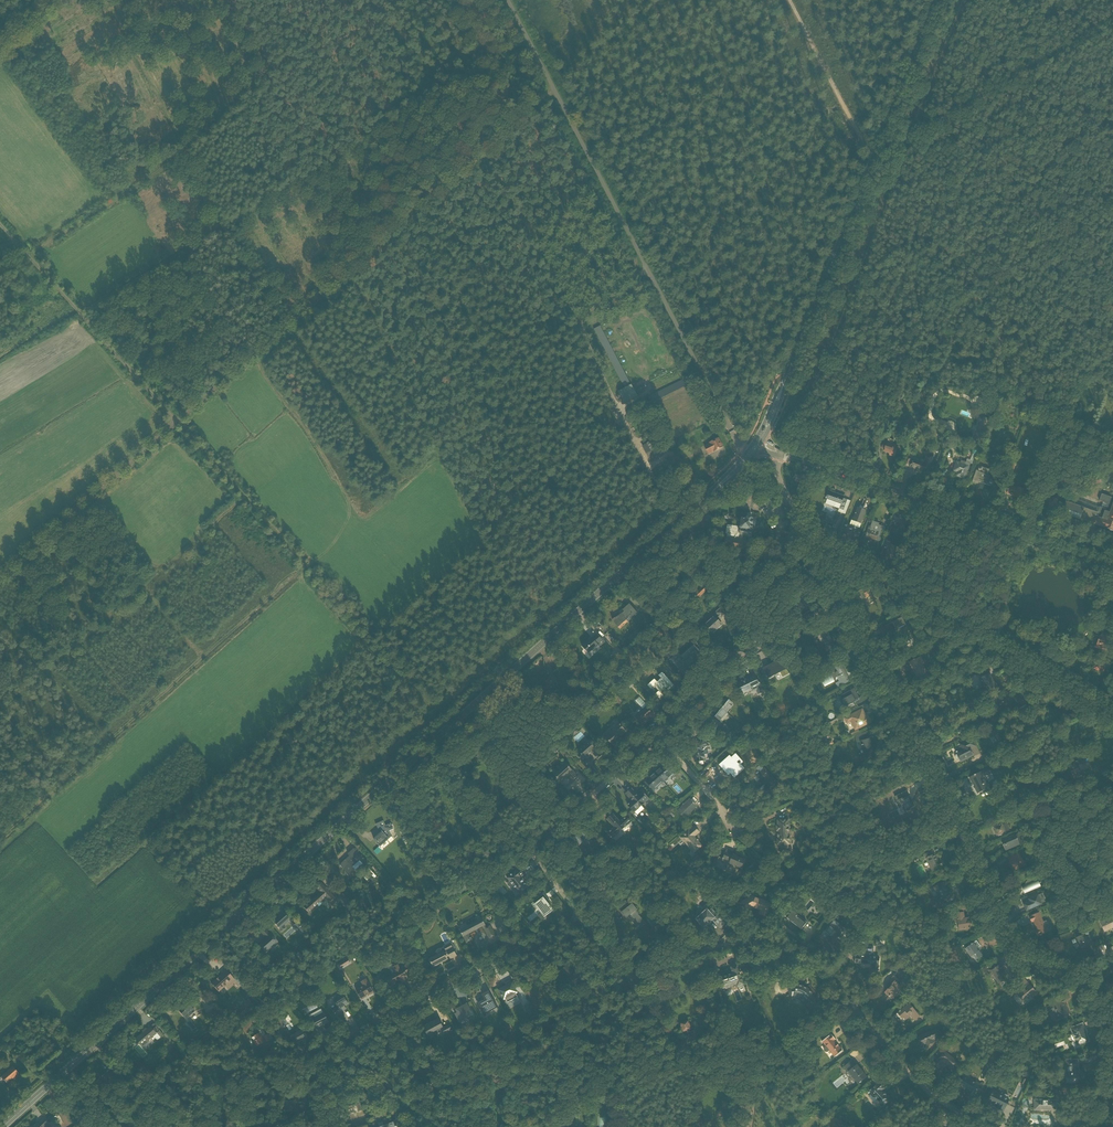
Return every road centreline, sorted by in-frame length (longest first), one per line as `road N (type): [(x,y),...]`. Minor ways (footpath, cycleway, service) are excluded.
road 1 (secondary): [(2,1126),(757,444)]
road 2 (residential): [(987,1126),(921,1087),(838,988),(797,954),(756,944),(631,978),(580,916)]
road 3 (secondary): [(757,444),(936,0)]
road 4 (residential): [(1066,973),(1032,965),(1018,950),(842,603)]
road 5 (residential): [(580,916),(315,1065),(306,1126)]
road 6 (tertiary): [(1112,567),(781,454)]
road 7 (residential): [(1112,716),(810,545)]
road 8 (residential): [(580,916),(535,858),(537,839),(658,736)]
road 9 (residential): [(658,736),(727,661),(842,603)]
road 10 (track): [(790,0),(866,137),(880,140)]
road 11 (residential): [(658,736),(732,834)]

